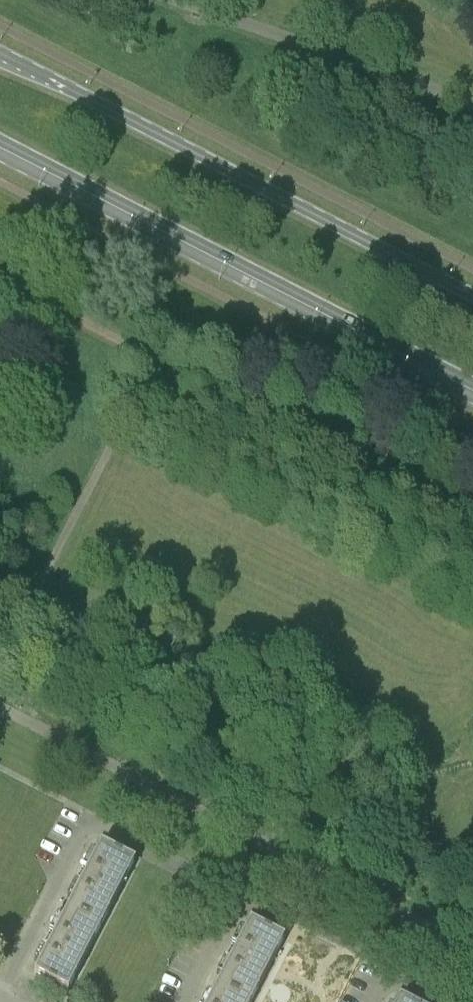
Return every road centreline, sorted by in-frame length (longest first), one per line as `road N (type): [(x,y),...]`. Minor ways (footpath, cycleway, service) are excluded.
road 1 (primary): [(472,296),(0,53)]
road 2 (primary): [(0,140),(472,383)]
road 3 (residential): [(178,1001),(229,895),(224,879),(110,816),(82,826),(0,980)]

